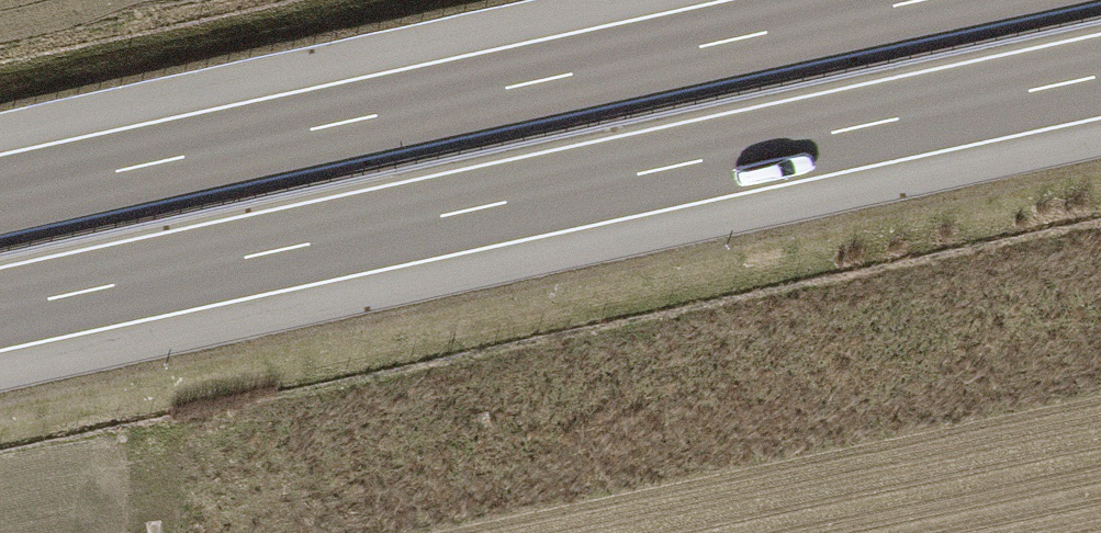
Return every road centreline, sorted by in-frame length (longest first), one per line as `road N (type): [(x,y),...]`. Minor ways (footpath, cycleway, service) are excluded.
road 1 (motorway): [(0,309),(1100,77)]
road 2 (motorway): [(927,0),(0,195)]

